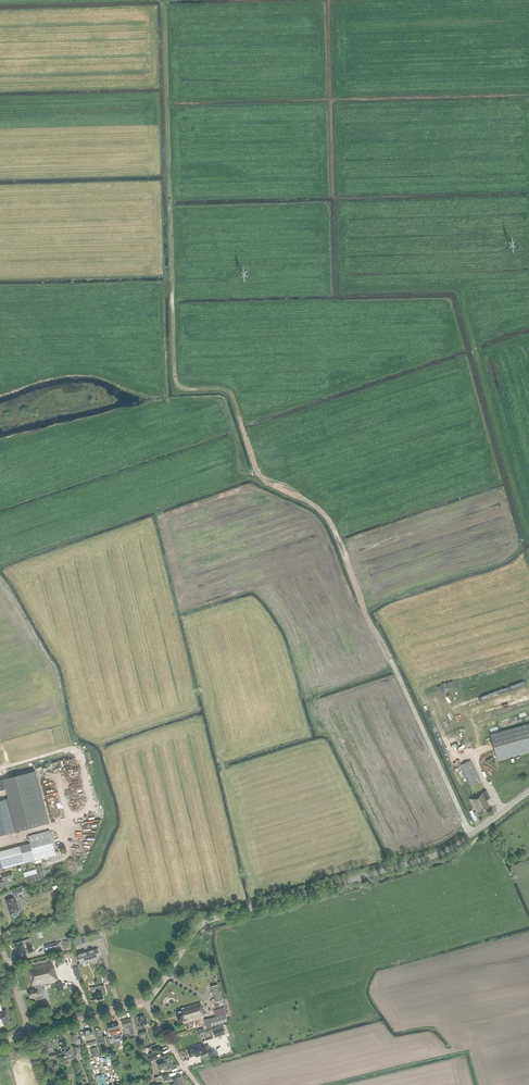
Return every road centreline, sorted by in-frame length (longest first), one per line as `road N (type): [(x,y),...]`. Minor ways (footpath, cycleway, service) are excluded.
road 1 (tertiary): [(145,1001),(205,922),(428,858),(528,792)]

